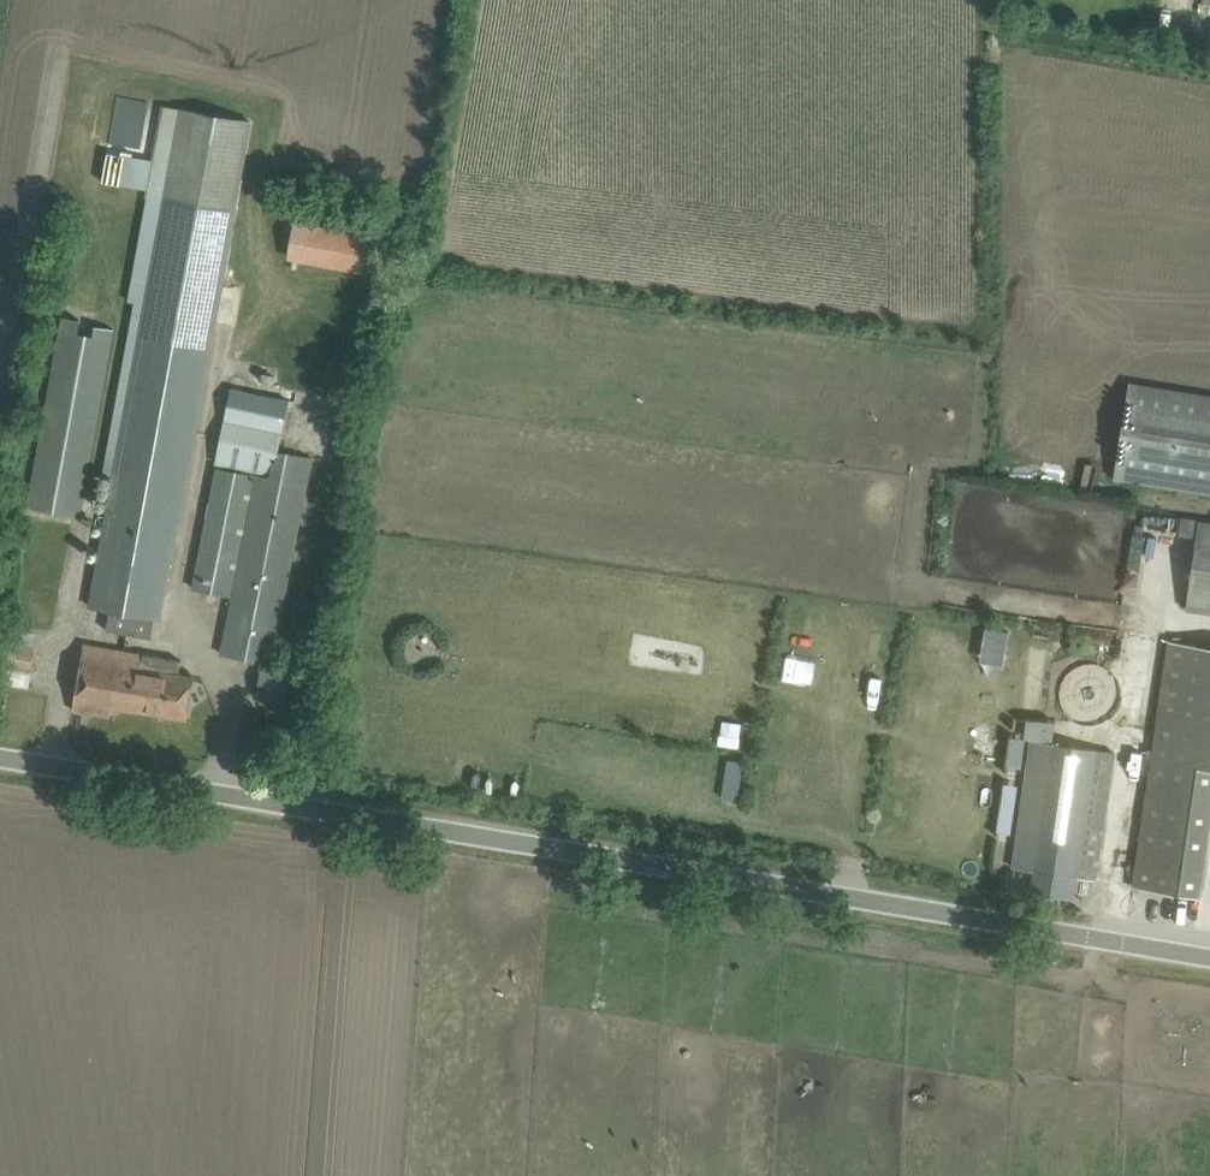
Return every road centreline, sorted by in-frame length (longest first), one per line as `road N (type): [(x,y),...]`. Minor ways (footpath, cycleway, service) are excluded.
road 1 (unclassified): [(1209,960),(0,770)]

